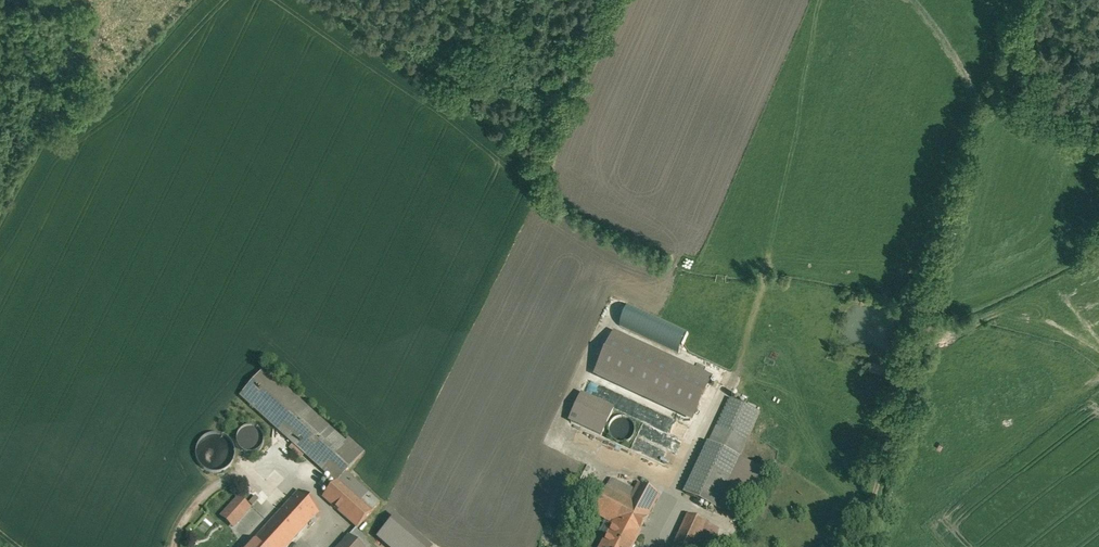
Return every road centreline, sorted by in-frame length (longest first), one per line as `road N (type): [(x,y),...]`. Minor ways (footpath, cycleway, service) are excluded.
road 1 (track): [(1098,116),(1015,87),(970,170),(893,507),(874,546)]

